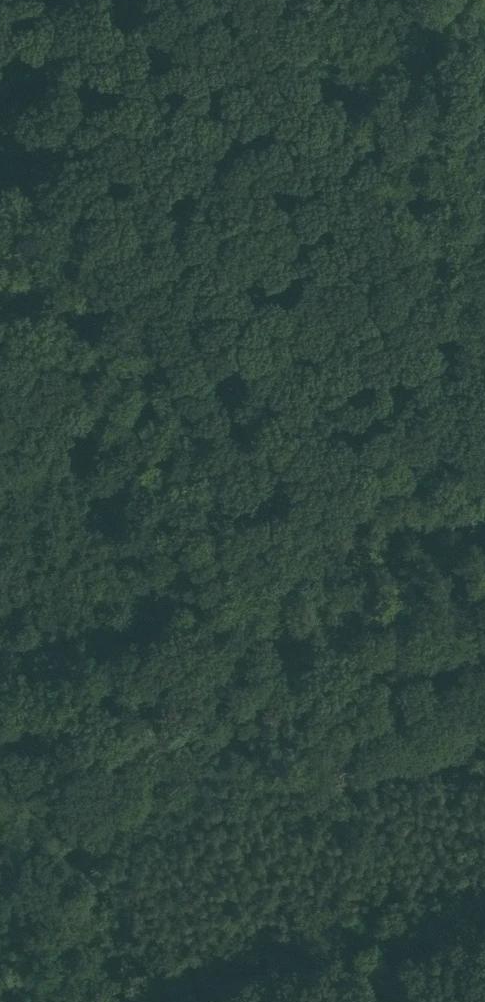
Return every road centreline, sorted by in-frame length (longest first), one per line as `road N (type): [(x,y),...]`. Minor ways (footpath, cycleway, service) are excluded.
road 1 (track): [(484,532),(0,684)]
road 2 (track): [(0,855),(87,1001)]

